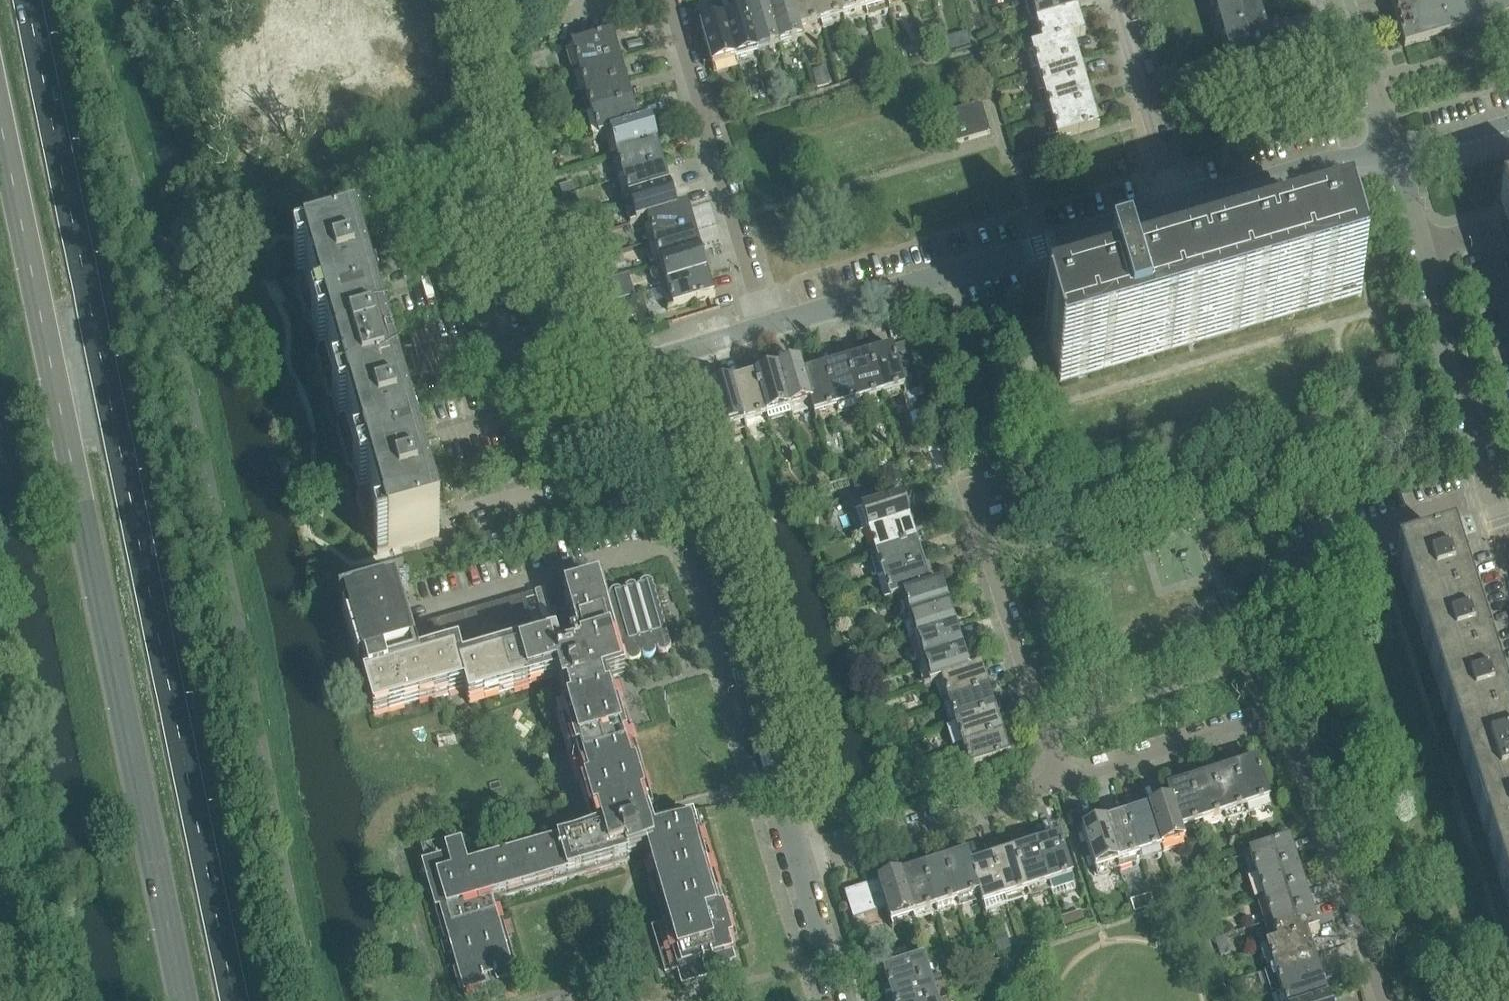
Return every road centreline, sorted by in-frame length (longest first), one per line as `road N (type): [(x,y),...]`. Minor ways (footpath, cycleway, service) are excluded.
road 1 (primary): [(237,1000),(24,0)]
road 2 (primary): [(0,123),(185,1000)]
road 3 (residential): [(644,359),(810,869)]
road 4 (residential): [(1379,1000),(1303,772),(1278,737),(1254,727),(1060,782)]
road 5 (residential): [(773,323),(1176,206)]
road 6 (residential): [(1508,549),(1391,160)]
road 7 (residential): [(773,323),(678,0)]
road 8 (residential): [(1060,782),(967,479)]
road 9 (residential): [(1060,782),(810,869)]
road 10 (residential): [(644,359),(584,330),(517,145)]
road 11 (residential): [(1176,206),(1311,168),(1391,160)]
road 12 (residential): [(1117,0),(1176,206)]
road 13 (residential): [(1334,0),(1391,160)]
road 14 (residential): [(517,145),(481,0)]
road 15 (residential): [(810,869),(852,1000)]
road 16 (residential): [(644,359),(773,323)]
road 17 (residential): [(1508,128),(1391,160)]

